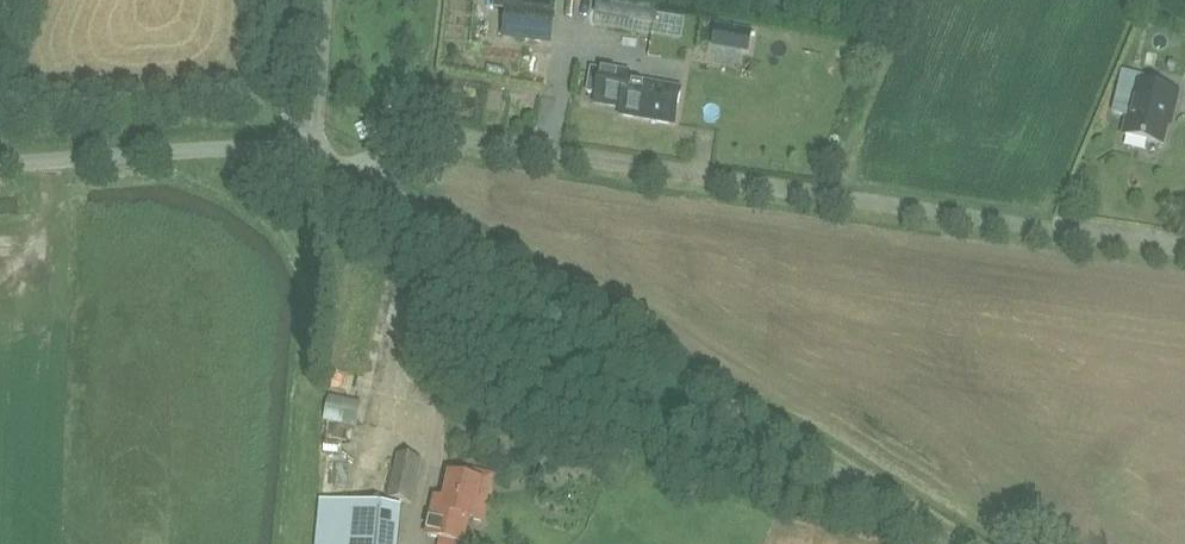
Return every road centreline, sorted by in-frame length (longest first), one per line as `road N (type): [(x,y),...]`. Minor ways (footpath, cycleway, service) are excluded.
road 1 (unclassified): [(1045,230),(425,132),(401,136),(366,179)]
road 2 (unclassified): [(956,543),(366,179)]
road 3 (unclassified): [(366,179),(316,157),(251,149),(0,165)]

